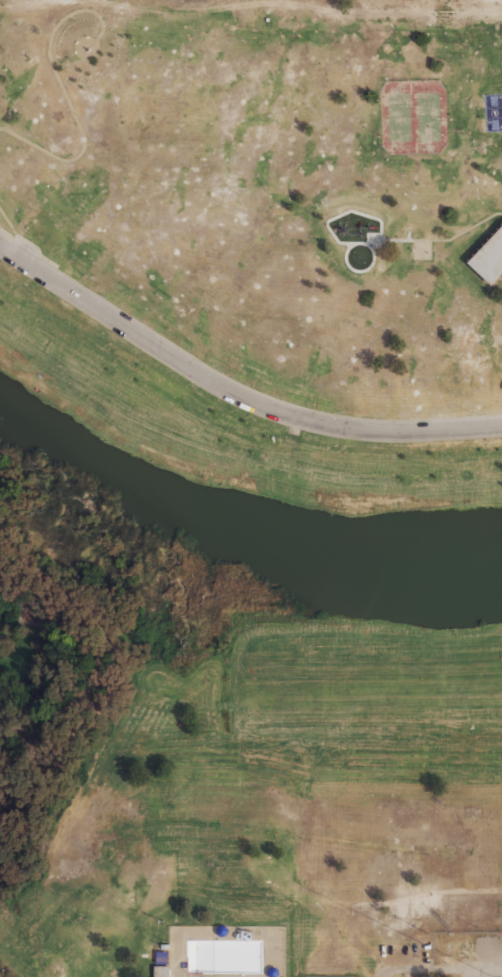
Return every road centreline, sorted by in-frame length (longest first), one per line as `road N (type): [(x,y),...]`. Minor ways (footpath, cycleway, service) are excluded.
road 1 (tertiary): [(501,425),(361,430),(285,415),(219,387),(0,247)]

